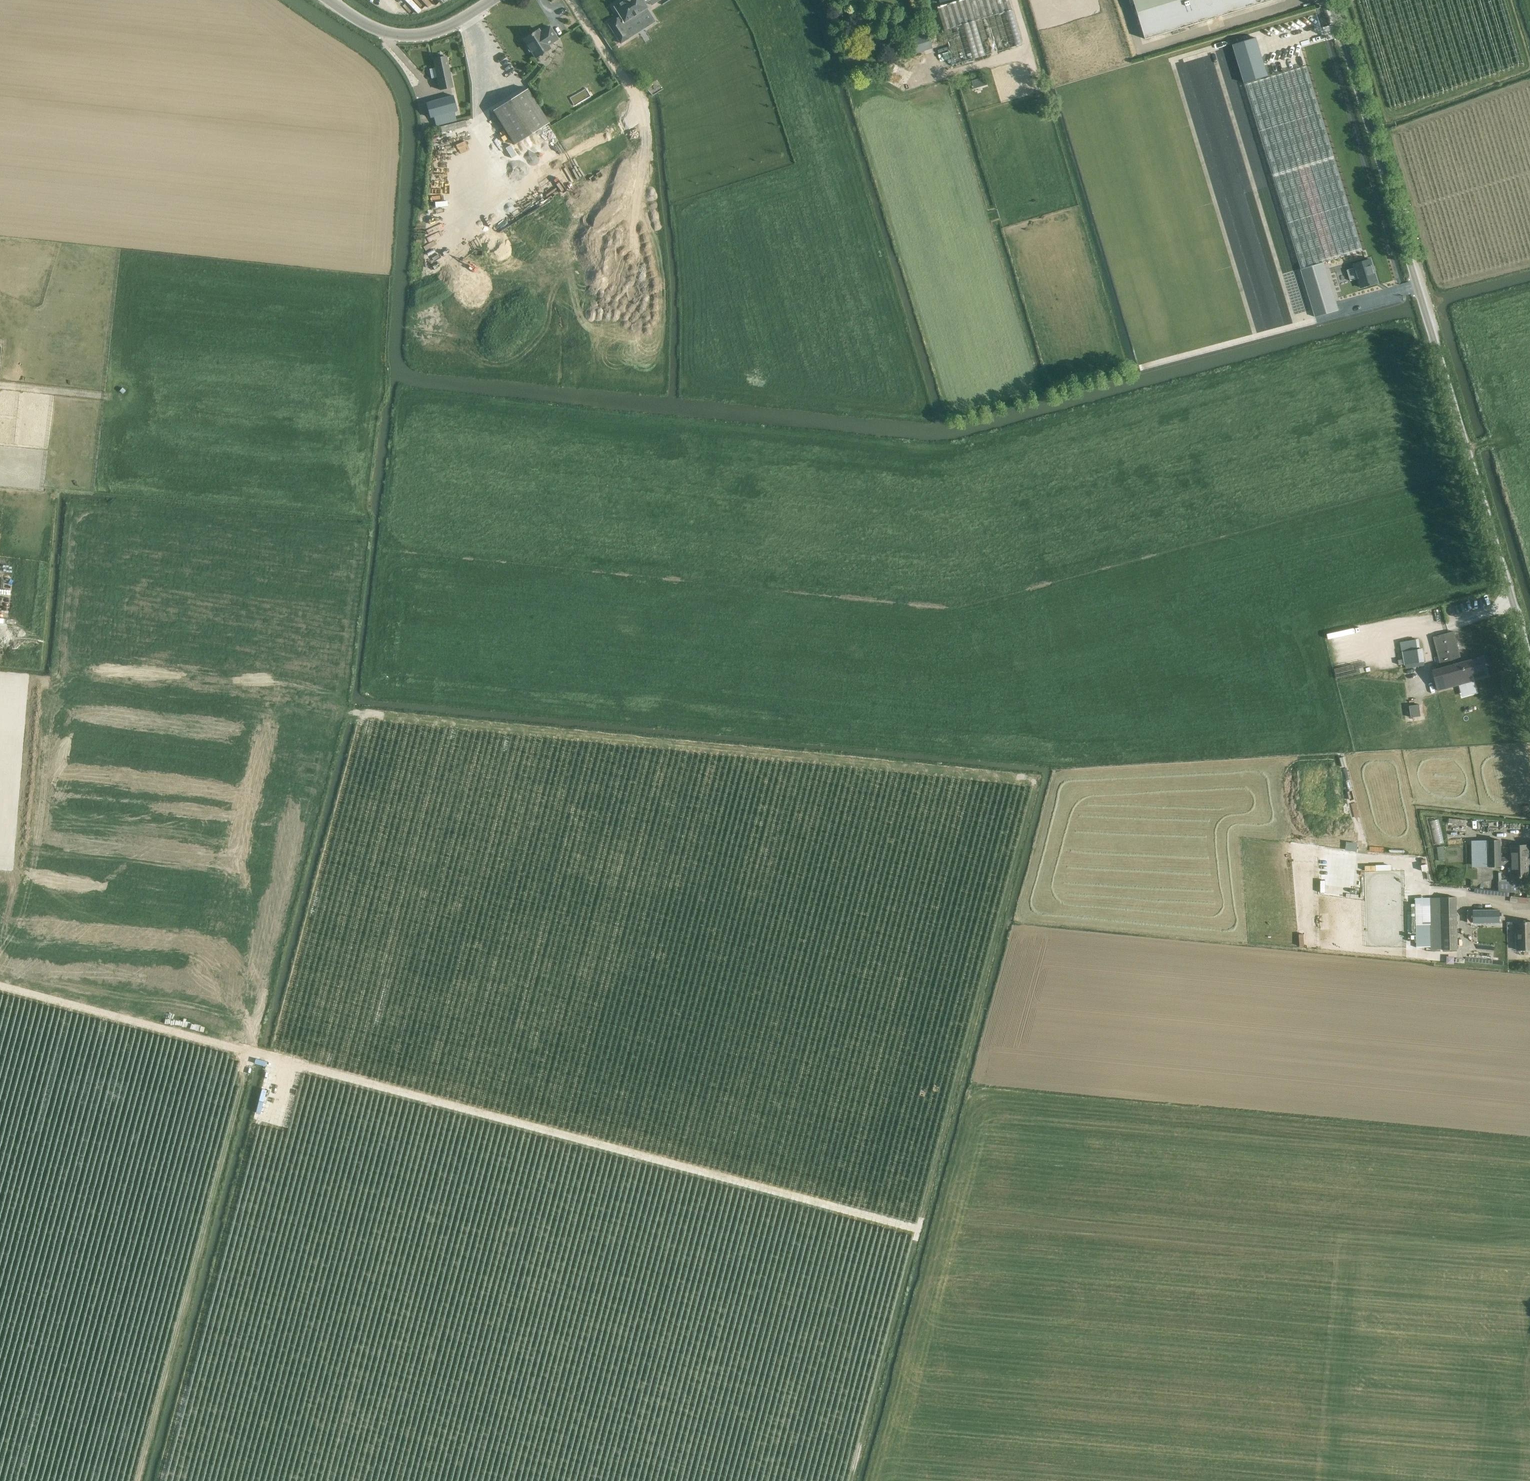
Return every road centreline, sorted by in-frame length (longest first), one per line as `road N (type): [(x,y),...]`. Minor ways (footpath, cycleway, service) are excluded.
road 1 (unclassified): [(1529,671),(1332,0)]
road 2 (unclassified): [(327,0),(375,31),(408,38),(434,35),(491,0)]

